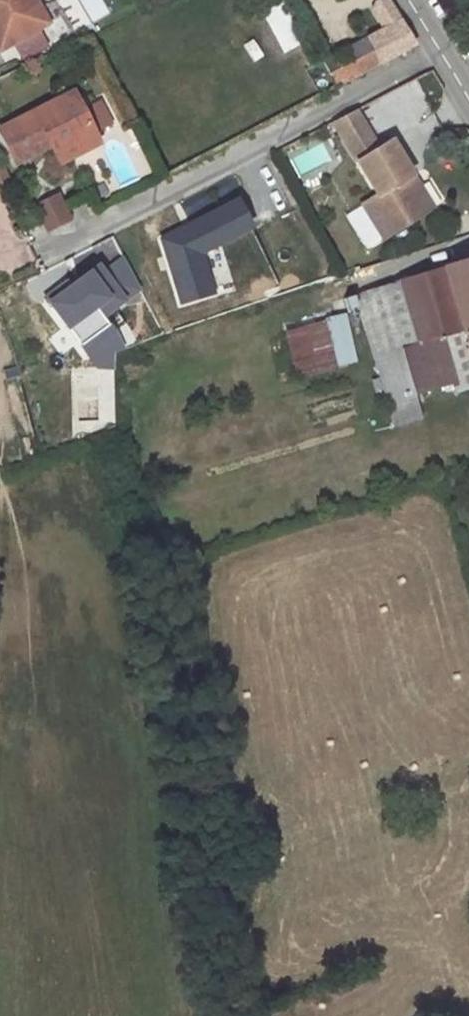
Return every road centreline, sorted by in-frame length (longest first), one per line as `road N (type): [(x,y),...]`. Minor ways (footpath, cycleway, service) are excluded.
road 1 (residential): [(53,248),(433,50)]

